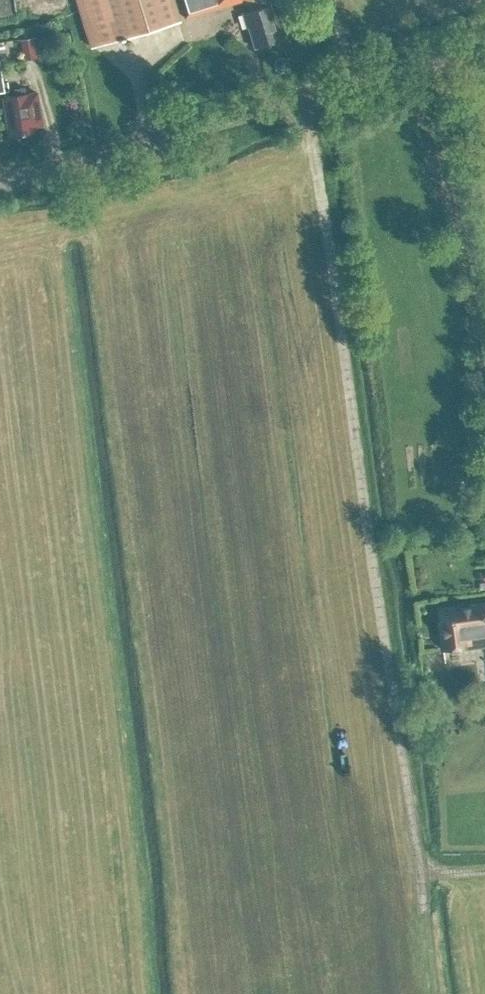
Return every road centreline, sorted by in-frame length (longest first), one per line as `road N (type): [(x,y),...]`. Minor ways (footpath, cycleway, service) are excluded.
road 1 (track): [(313,90),(424,877),(484,871)]
road 2 (tertiary): [(0,180),(484,41)]
road 3 (track): [(438,55),(484,383)]

